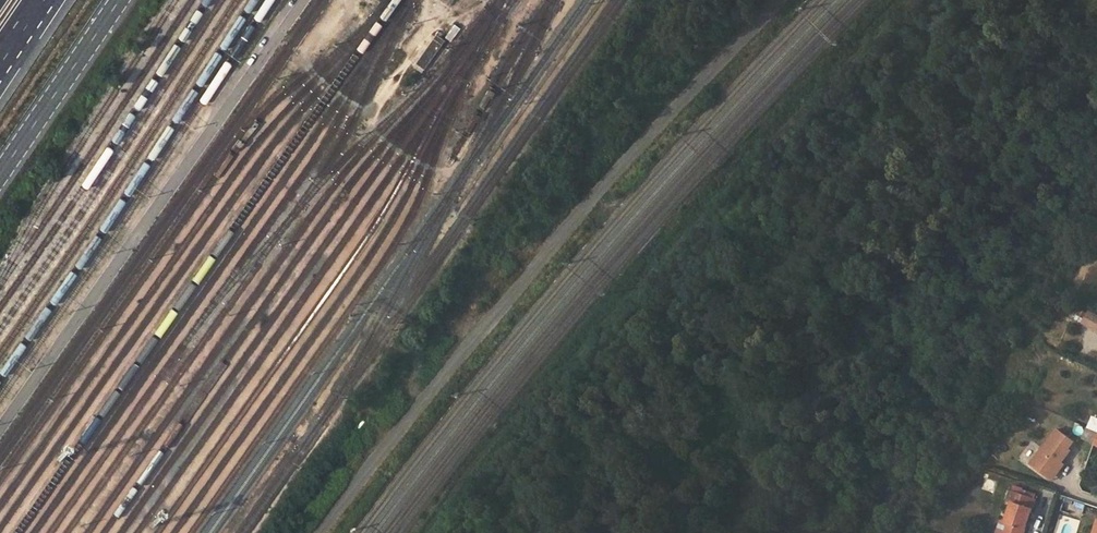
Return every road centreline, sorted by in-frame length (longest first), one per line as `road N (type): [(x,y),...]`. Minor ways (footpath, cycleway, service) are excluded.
road 1 (secondary): [(119,0),(0,174)]

